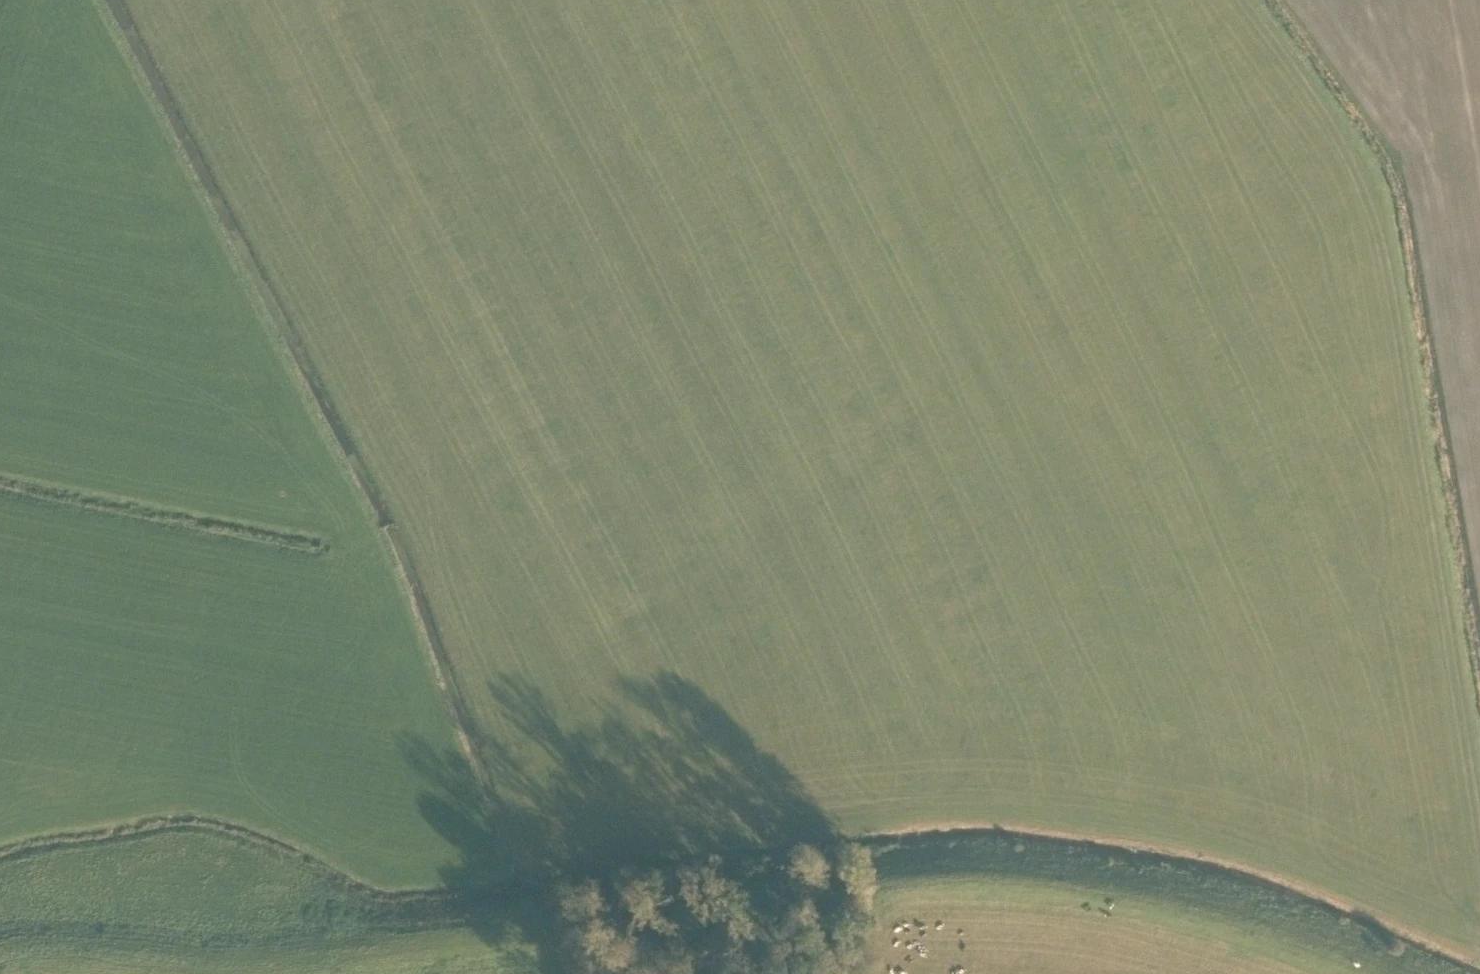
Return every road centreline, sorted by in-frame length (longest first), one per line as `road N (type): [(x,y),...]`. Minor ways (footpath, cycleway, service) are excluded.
road 1 (track): [(1244,0),(1376,197),(1479,846)]

